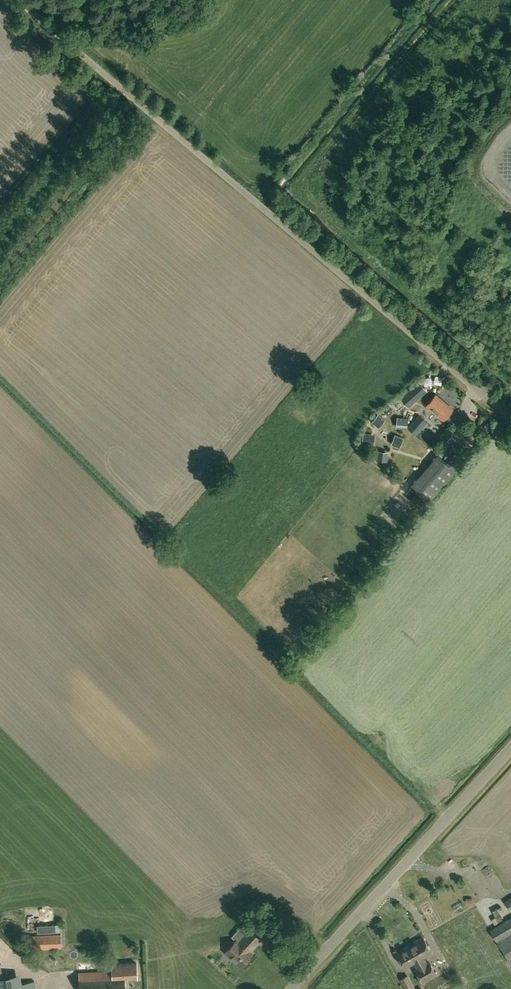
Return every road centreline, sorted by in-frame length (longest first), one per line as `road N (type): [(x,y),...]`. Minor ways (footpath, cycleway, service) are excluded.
road 1 (unclassified): [(510,421),(17,0)]
road 2 (track): [(510,375),(311,196),(309,175),(455,0)]
road 3 (unclassified): [(291,988),(510,748)]

